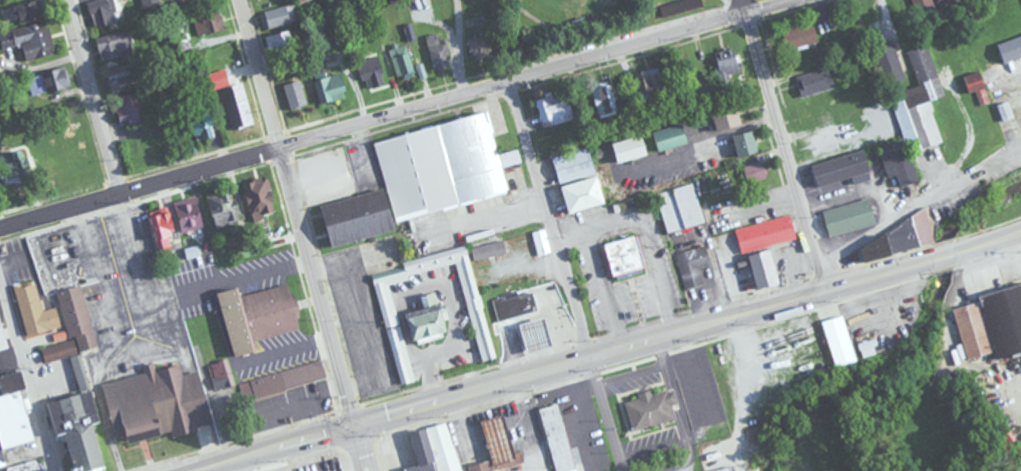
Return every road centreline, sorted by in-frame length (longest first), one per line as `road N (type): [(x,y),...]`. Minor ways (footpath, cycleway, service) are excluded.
road 1 (residential): [(0,233),(802,0)]
road 2 (primary): [(353,423),(1020,231)]
road 3 (residential): [(353,423),(241,0)]
road 4 (residential): [(829,290),(744,0)]
road 5 (residential): [(590,357),(511,83)]
road 6 (residential): [(1020,158),(822,266)]
road 7 (residential): [(118,199),(64,0)]
road 8 (residential): [(54,470),(0,279)]
road 9 (primary): [(190,470),(353,423)]

